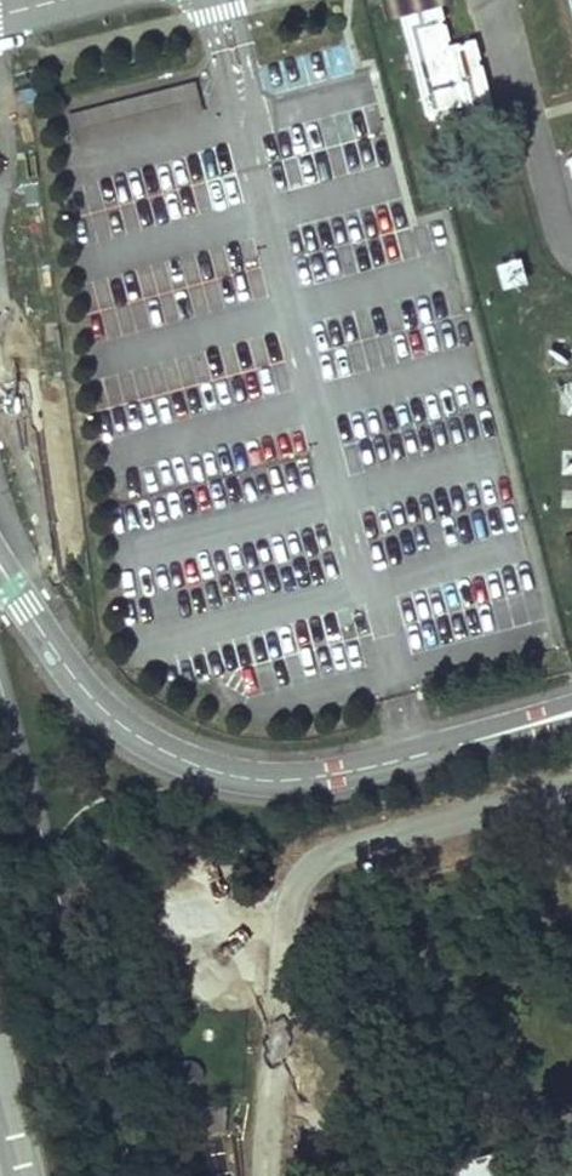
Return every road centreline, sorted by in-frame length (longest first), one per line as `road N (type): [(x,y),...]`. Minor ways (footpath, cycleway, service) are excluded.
road 1 (residential): [(571,715),(333,776),(242,779),(169,757),(126,731),(55,656),(13,588)]

